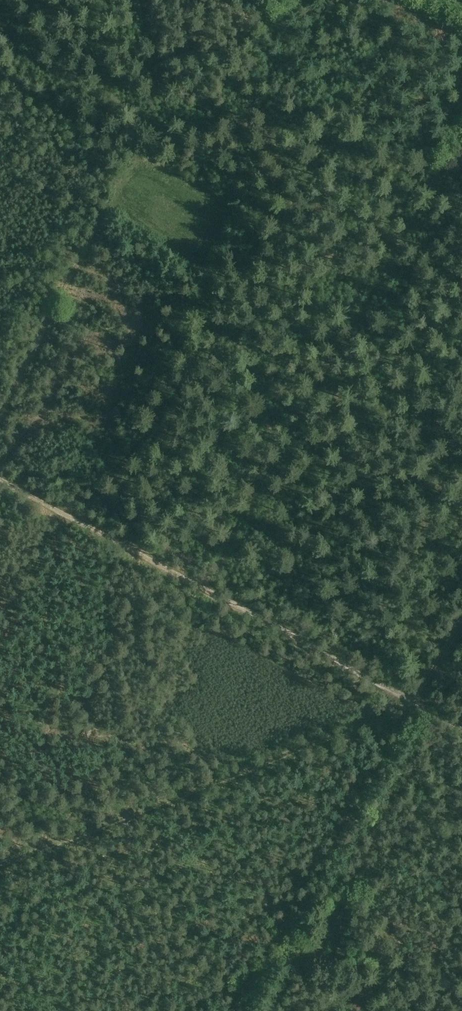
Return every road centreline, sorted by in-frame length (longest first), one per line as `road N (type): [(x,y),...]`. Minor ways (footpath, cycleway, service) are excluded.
road 1 (track): [(461,730),(0,477)]
road 2 (track): [(0,418),(113,205)]

